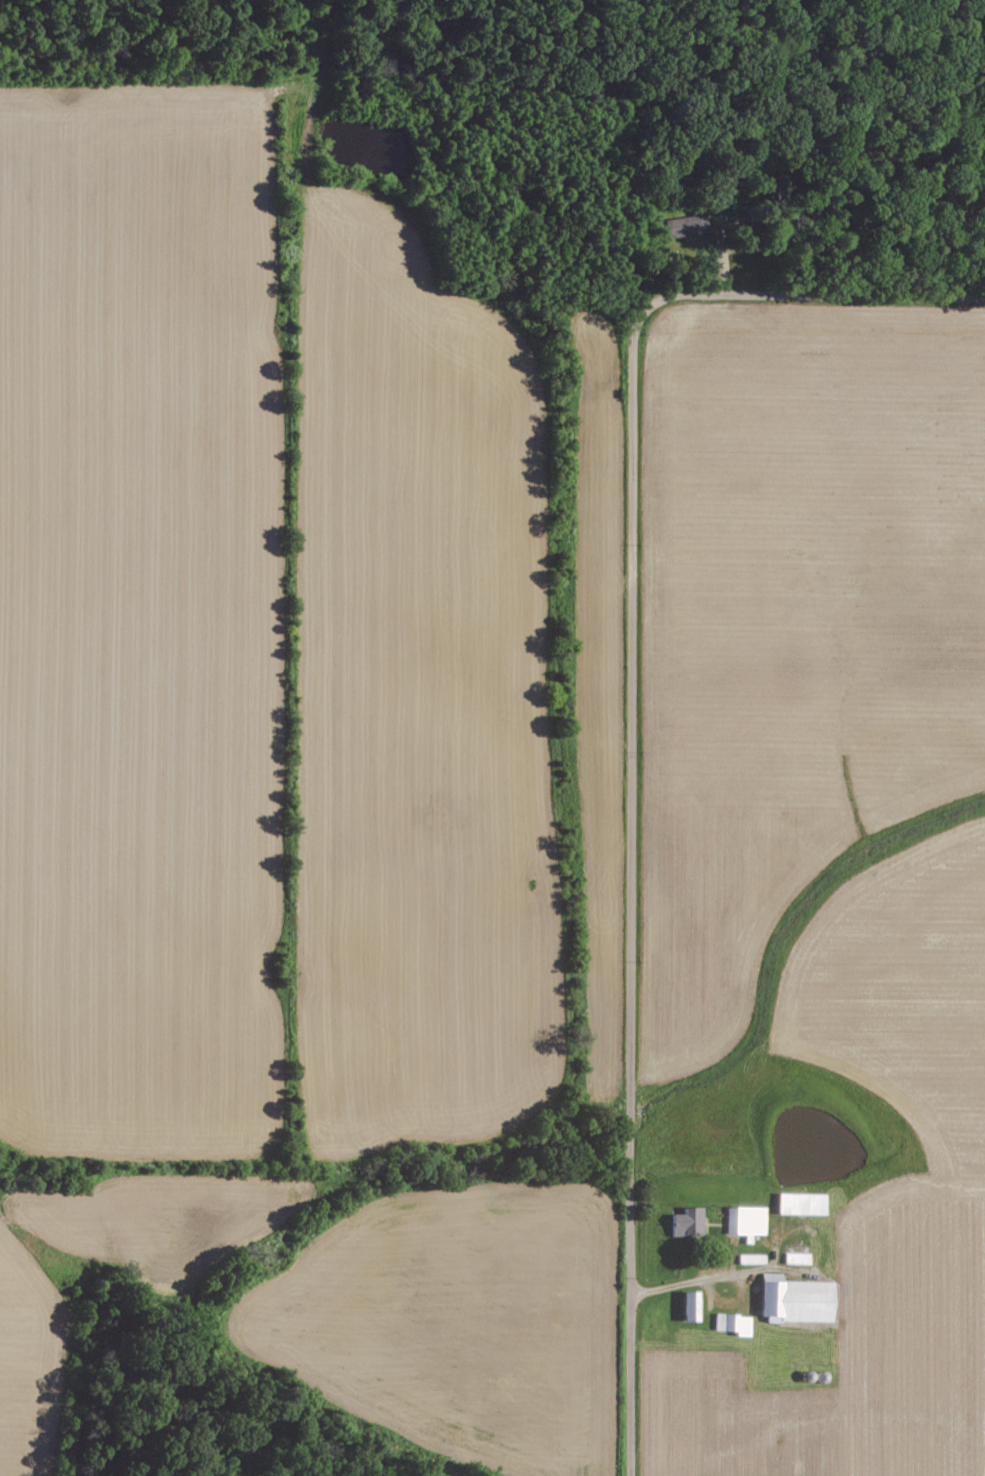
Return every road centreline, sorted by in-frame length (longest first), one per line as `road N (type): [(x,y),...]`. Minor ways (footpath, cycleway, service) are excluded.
road 1 (residential): [(984,298),(671,294),(638,323),(631,1475)]

